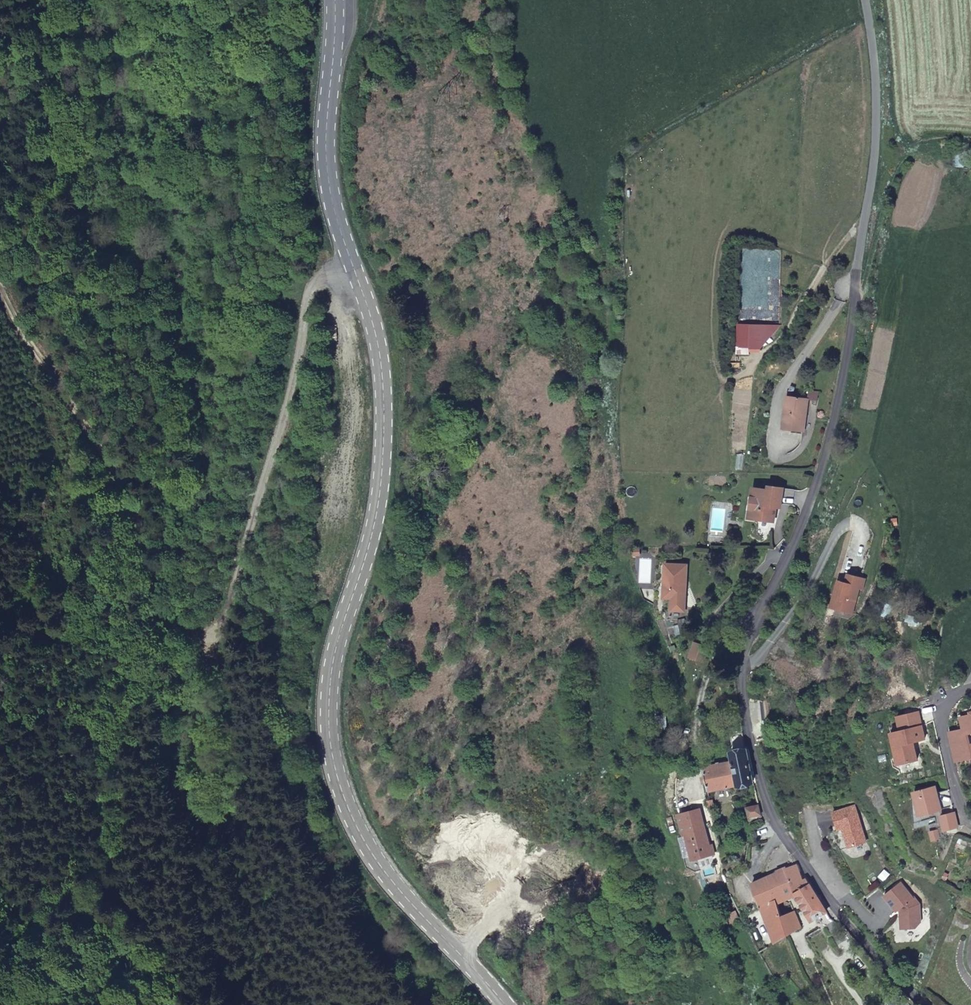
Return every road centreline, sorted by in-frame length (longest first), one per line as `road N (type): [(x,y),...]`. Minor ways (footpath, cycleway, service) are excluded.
road 1 (primary): [(337,0),(327,173),(379,345),(383,427),(379,507),(333,666),(333,757),(352,815),(389,876),(507,1004)]
road 2 (track): [(0,263),(130,487),(137,597),(201,637),(245,566),(285,395),(329,272),(355,271)]
road 3 (residential): [(854,292),(813,494),(748,654),(745,707),(764,791),(788,845),(939,1004)]
road 4 (unclassified): [(866,0),(875,140),(854,292)]
road 5 (residential): [(970,819),(942,728),(951,698),(970,688)]

